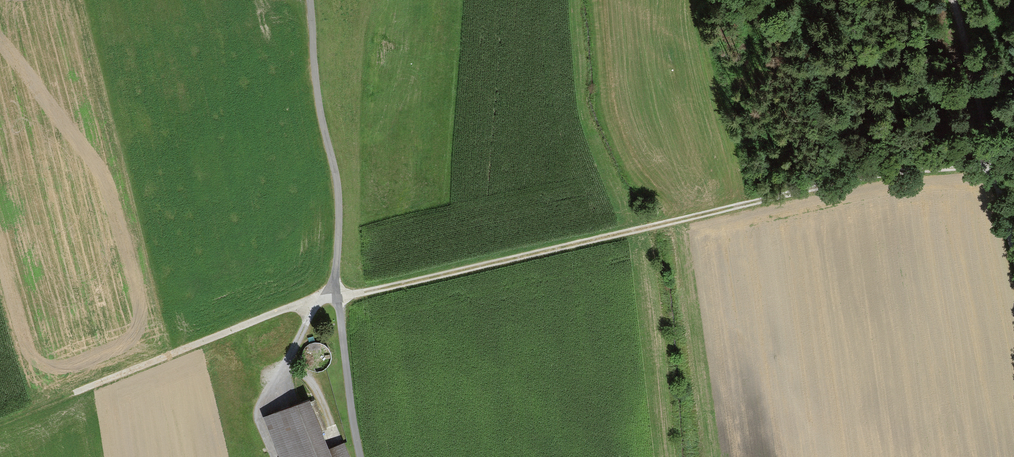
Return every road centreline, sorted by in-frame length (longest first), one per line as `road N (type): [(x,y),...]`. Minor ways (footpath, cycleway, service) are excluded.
road 1 (track): [(337,294),(898,170),(987,163)]
road 2 (track): [(0,422),(315,301)]
road 3 (track): [(310,0),(317,99),(341,207),(337,294)]
road 4 (track): [(998,194),(951,0)]
road 5 (track): [(315,301),(259,406),(273,456)]
road 6 (track): [(337,294),(361,456)]

